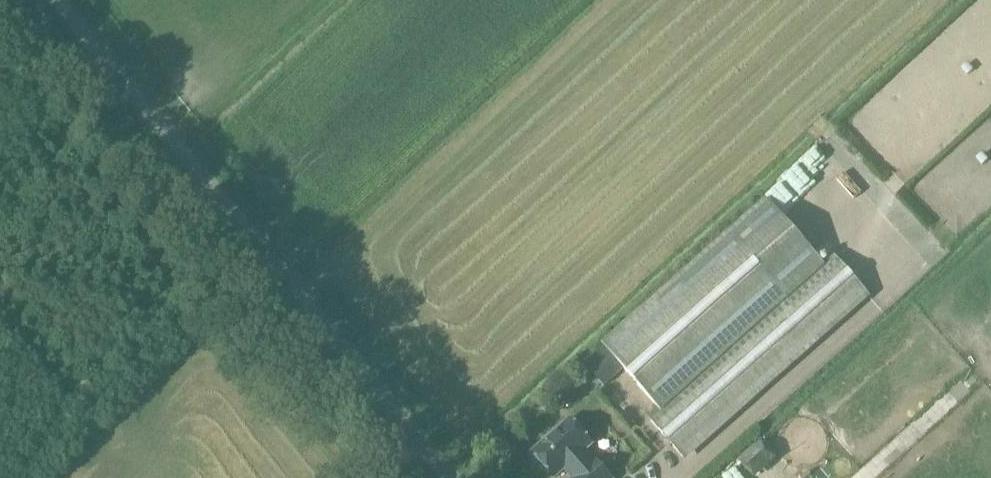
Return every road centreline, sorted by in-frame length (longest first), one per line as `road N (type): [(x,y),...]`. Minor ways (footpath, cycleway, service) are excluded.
road 1 (unclassified): [(458,477),(63,0)]
road 2 (track): [(0,255),(227,308),(373,477)]

